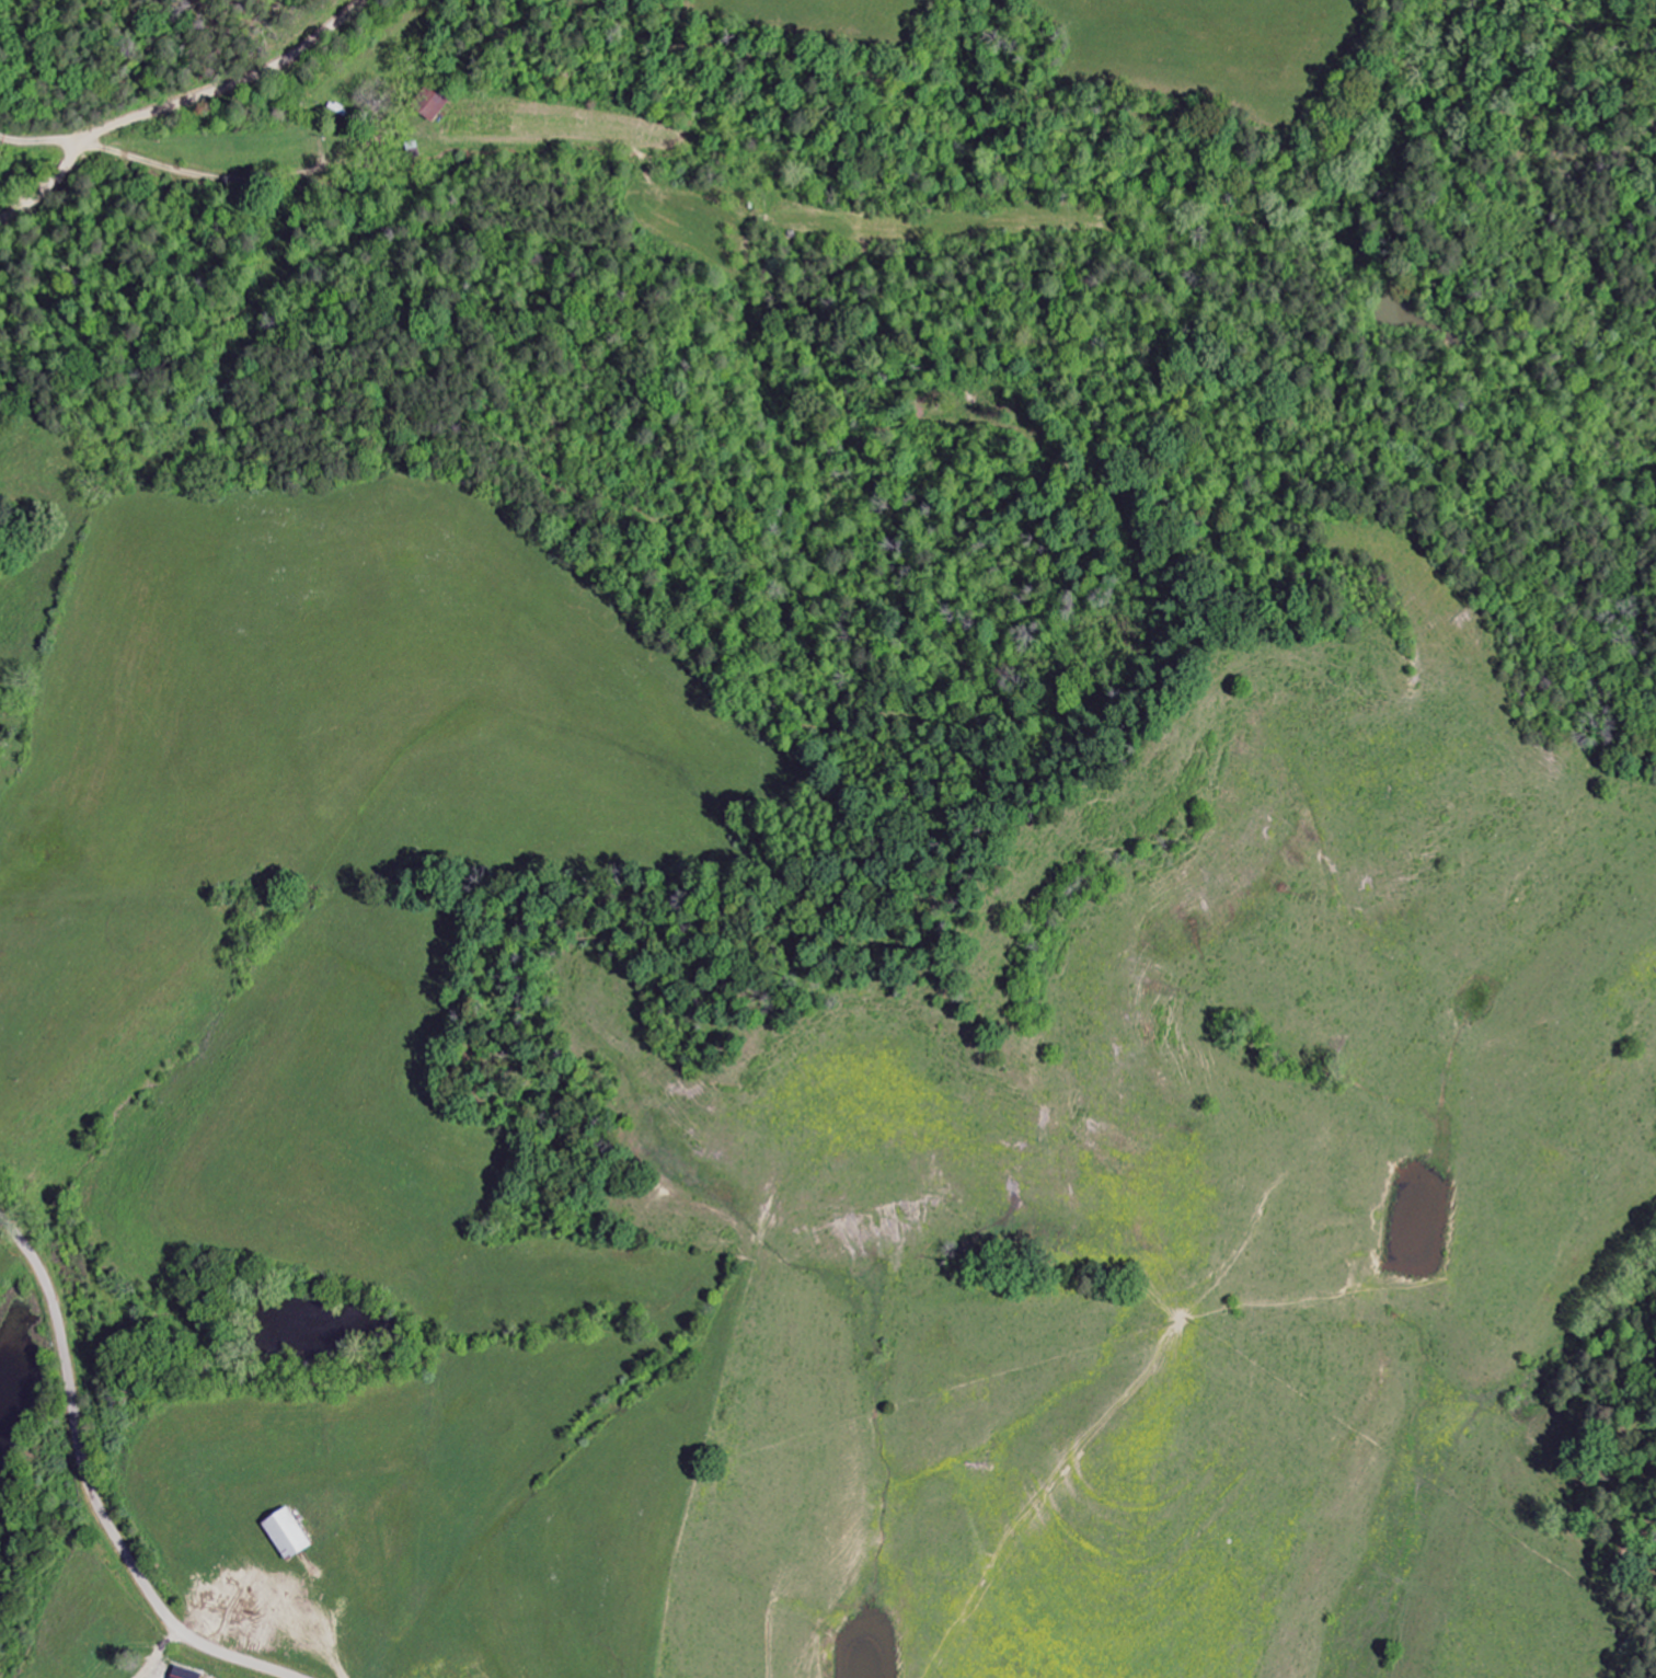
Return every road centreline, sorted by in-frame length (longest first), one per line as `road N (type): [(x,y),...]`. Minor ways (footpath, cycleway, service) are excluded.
road 1 (residential): [(293,1677),(195,1641),(161,1611),(92,1486),(53,1296),(0,1217)]
road 2 (residential): [(0,218),(36,198),(96,133),(256,76),(361,0)]

